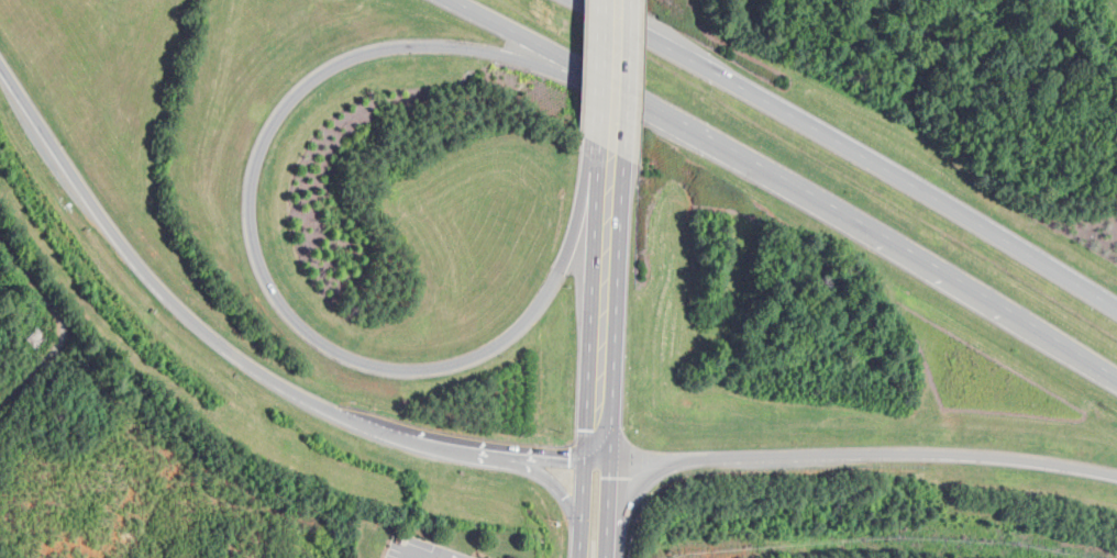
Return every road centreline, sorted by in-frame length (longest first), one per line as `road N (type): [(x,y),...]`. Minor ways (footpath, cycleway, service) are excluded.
road 1 (motorway): [(600,163),(579,234),(527,326),(491,353),(441,371),(351,362),(316,341),(286,313),(252,226),(252,176),(300,97),(388,53),(486,54),(567,77),(687,127)]
road 2 (motorway): [(453,0),(687,127),(1116,391)]
road 3 (motorway): [(0,64),(164,295),(222,348),(384,436),(585,464)]
road 4 (motorway): [(1116,327),(701,72),(565,0)]
road 5 (motorway): [(585,464),(917,454),(1116,476)]
road 6 (trunk): [(611,464),(626,159)]
road 7 (trunk): [(600,163),(585,464)]
road 8 (trunk): [(626,159),(627,0)]
road 9 (trunk): [(601,0),(600,146)]
road 10 (motorway): [(471,454),(530,469),(580,518)]

